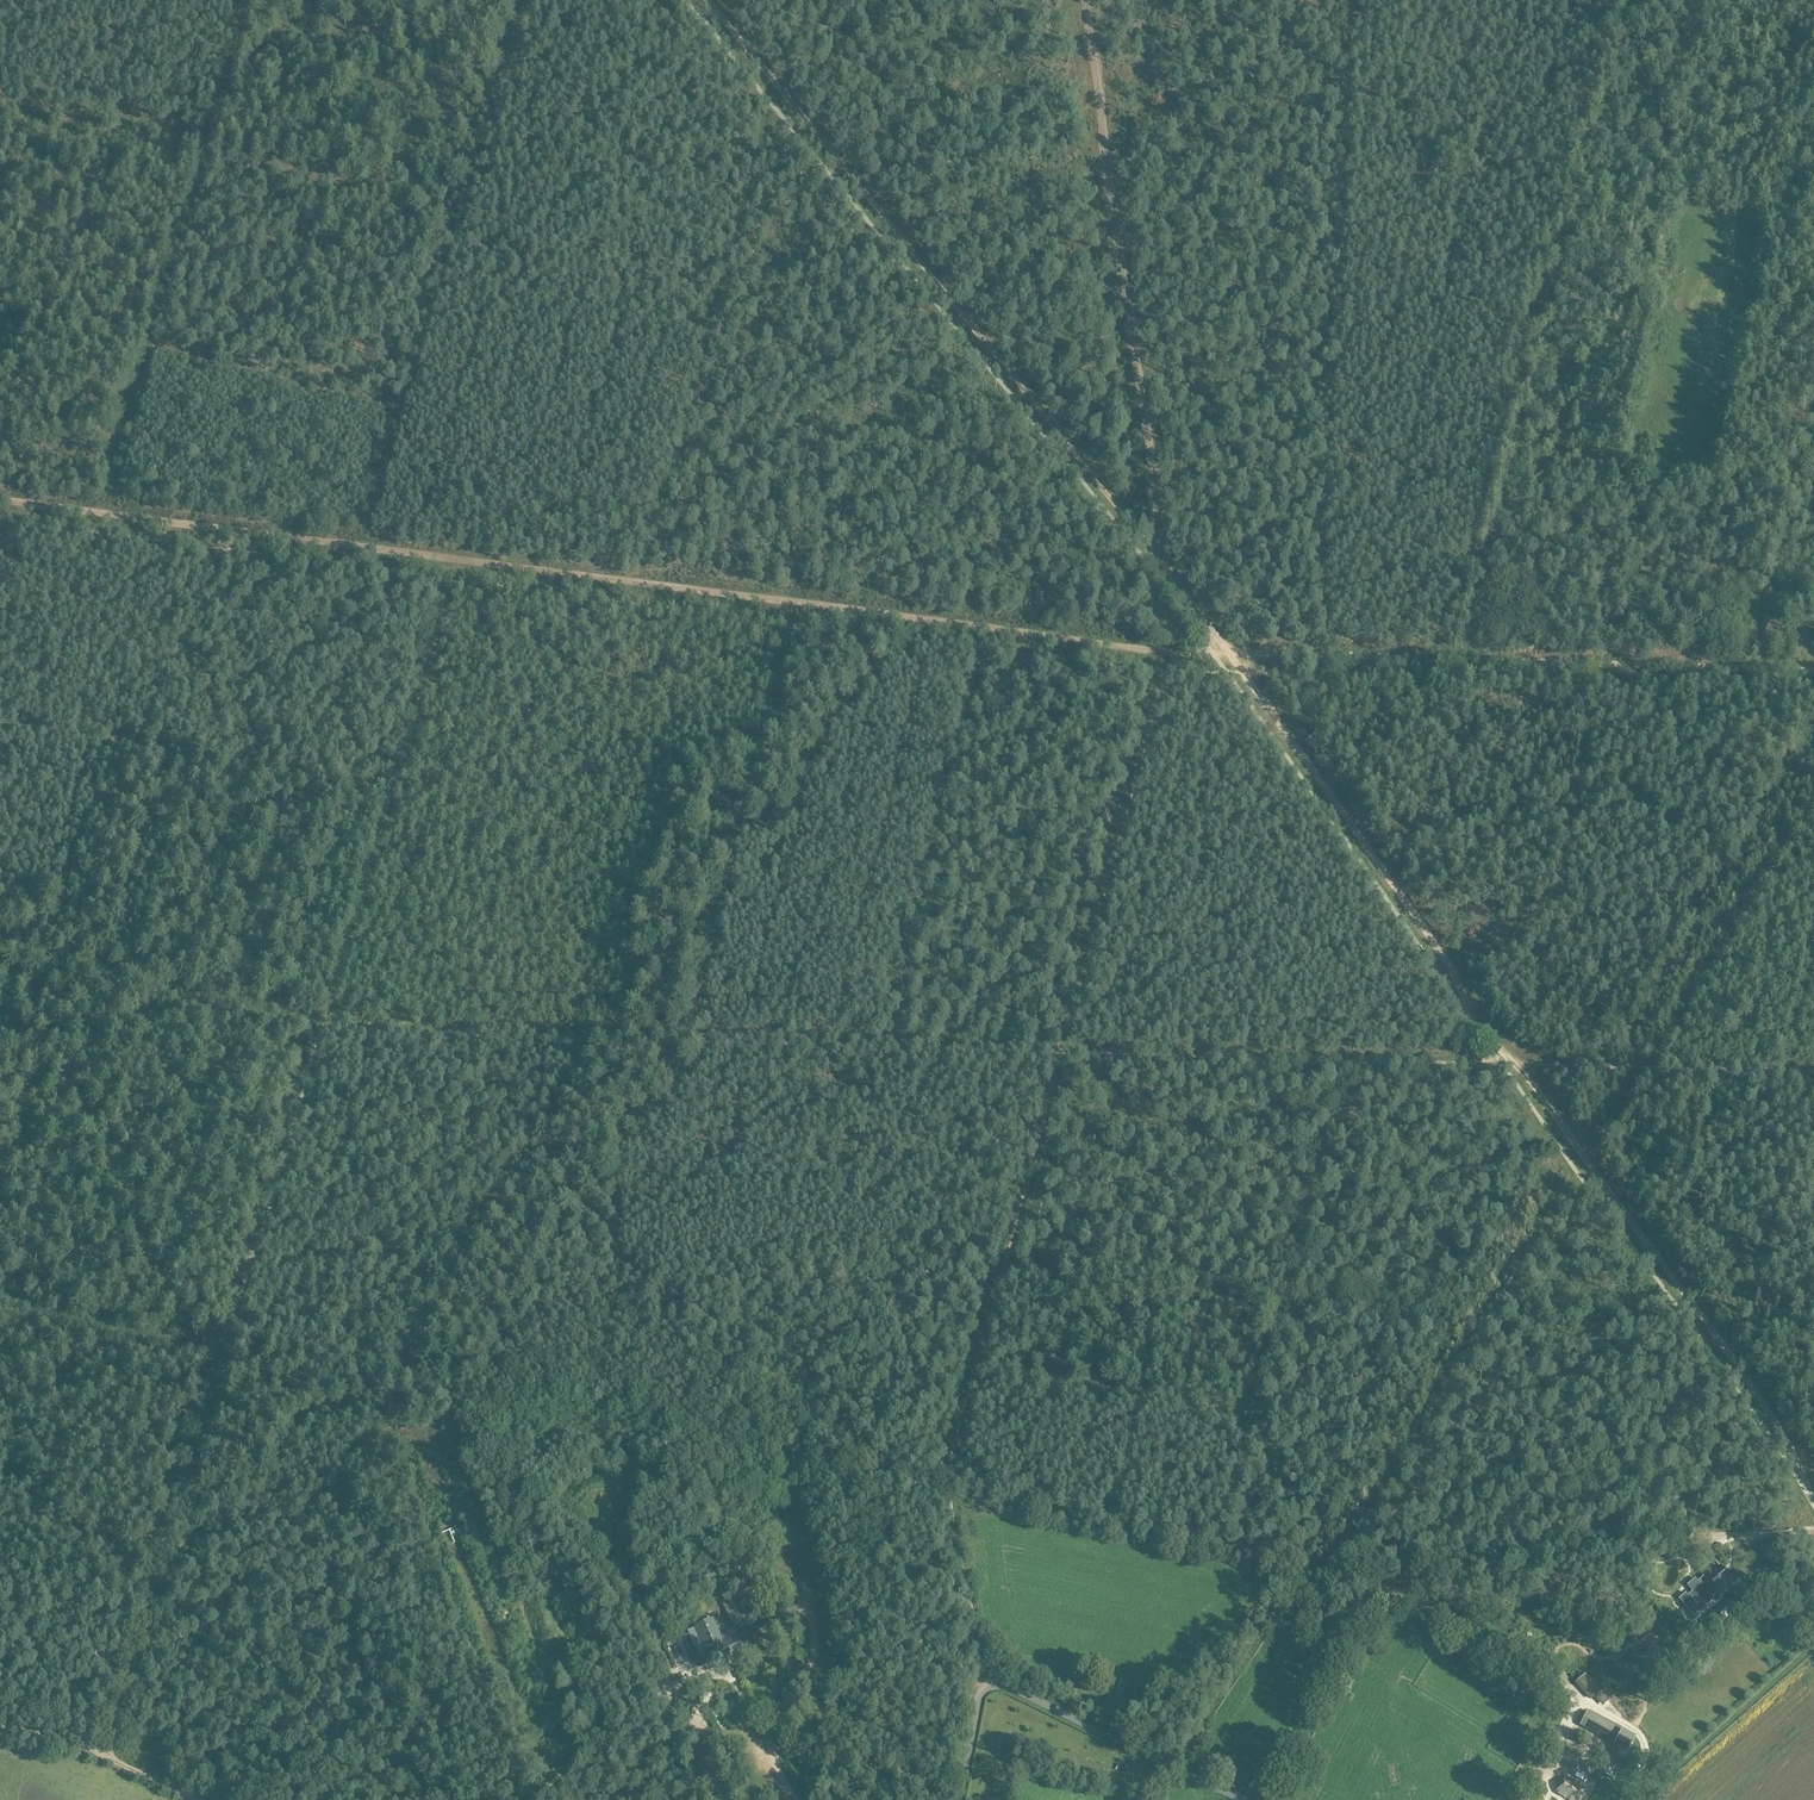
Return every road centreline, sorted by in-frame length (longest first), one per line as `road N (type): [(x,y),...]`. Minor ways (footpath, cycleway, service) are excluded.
road 1 (track): [(459,561),(149,1590),(111,1759)]
road 2 (track): [(0,499),(1168,653),(1232,654)]
road 3 (track): [(0,953),(322,1025),(1062,1052)]
road 4 (track): [(1160,560),(703,0)]
road 5 (track): [(1232,654),(1813,671)]
road 6 (track): [(1160,560),(1090,0)]
road 7 (track): [(1517,1064),(1232,654)]
road 8 (track): [(1062,1052),(1502,1062)]
road 9 (track): [(987,1686),(943,1492),(1005,1268)]
road 10 (track): [(1168,653),(1062,1052)]
road 11 (unclassified): [(1246,1799),(999,1685),(978,1700),(958,1799)]
road 12 (track): [(1813,803),(1648,1067)]
road 13 (track): [(1517,1064),(1813,1072)]
road 14 (track): [(1679,1293),(1517,1064)]
road 15 (track): [(1813,1481),(1679,1293)]
road 16 (track): [(0,1306),(223,1351)]
road 17 (track): [(1062,1052),(1005,1268)]
road 18 (track): [(199,1799),(107,1757),(0,1725)]
road 19 (track): [(1813,1530),(1699,1539),(1682,1577)]

